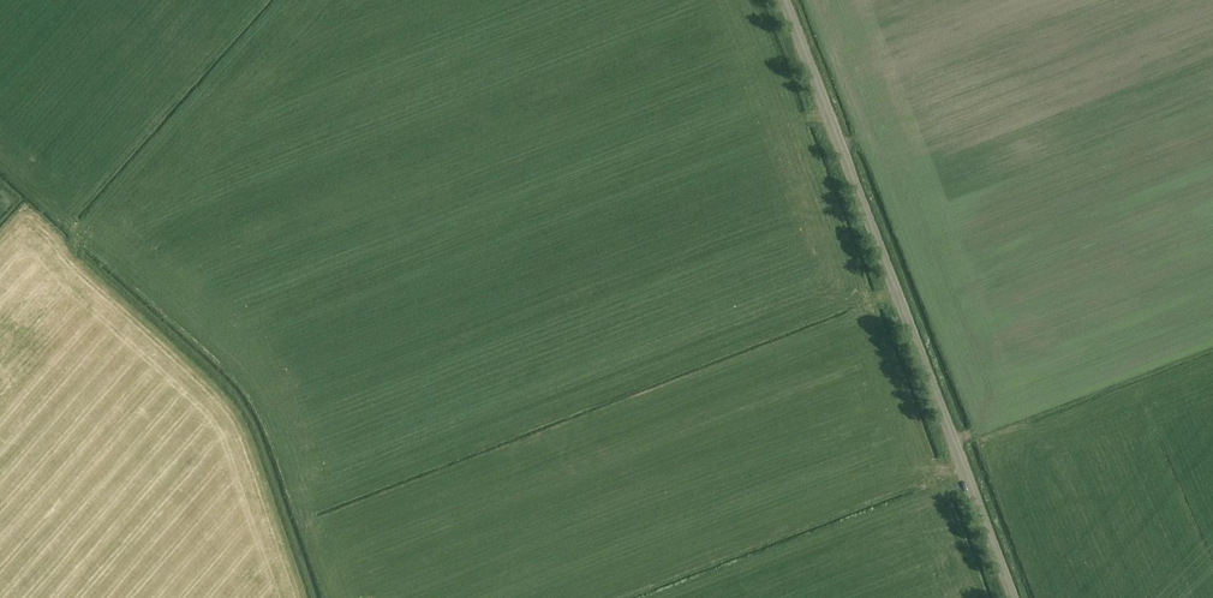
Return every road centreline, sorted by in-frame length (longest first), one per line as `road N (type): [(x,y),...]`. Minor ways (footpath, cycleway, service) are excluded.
road 1 (tertiary): [(1013,597),(784,0)]

